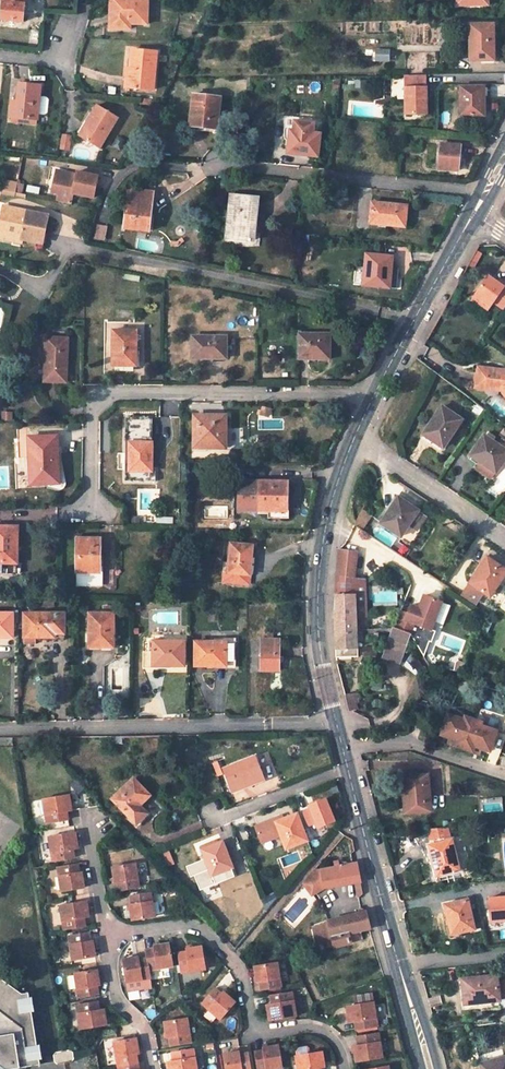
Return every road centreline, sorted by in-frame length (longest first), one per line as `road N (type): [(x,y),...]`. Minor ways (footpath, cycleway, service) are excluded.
road 1 (residential): [(374,395),(93,397),(89,516)]
road 2 (residential): [(409,325),(378,310),(69,248)]
road 3 (residential): [(336,722),(0,730)]
road 4 (residential): [(347,1068),(332,1034),(320,1028),(272,1033),(255,1026),(240,968),(197,928),(107,938)]
road 5 (secondary): [(336,722),(317,632),(318,574),(326,519),(354,438)]
road 6 (residential): [(222,166),(486,192)]
road 7 (secondary): [(399,965),(349,769)]
road 8 (residential): [(354,438),(504,538)]
road 9 (residential): [(349,769),(208,824)]
road 10 (residential): [(107,938),(115,995),(147,1030),(155,1068)]
road 11 (secondary): [(409,325),(475,213)]
road 12 (residential): [(90,818),(107,938)]

